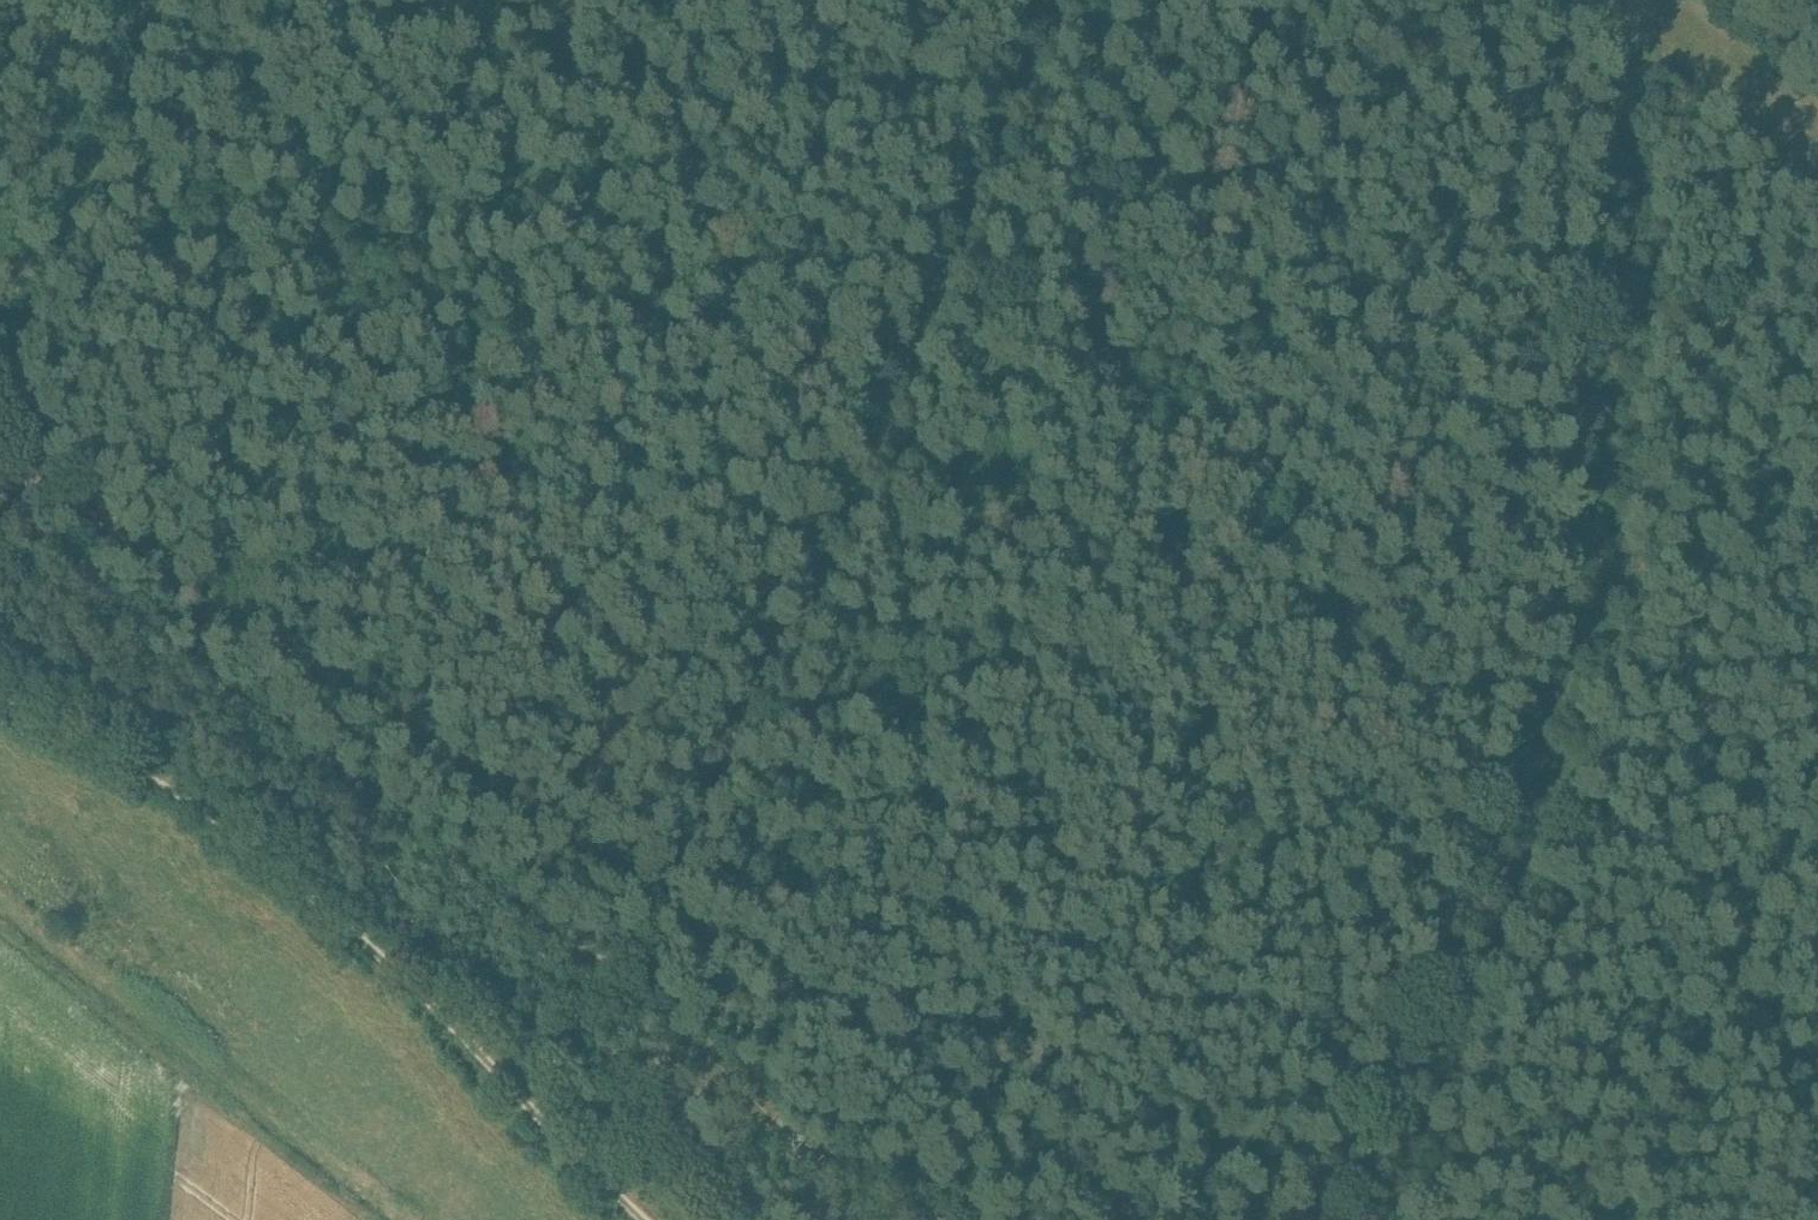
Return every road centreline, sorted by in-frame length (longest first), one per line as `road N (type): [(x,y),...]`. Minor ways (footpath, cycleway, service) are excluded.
road 1 (track): [(641,1219),(303,885),(0,693)]
road 2 (track): [(163,0),(26,326),(0,415)]

